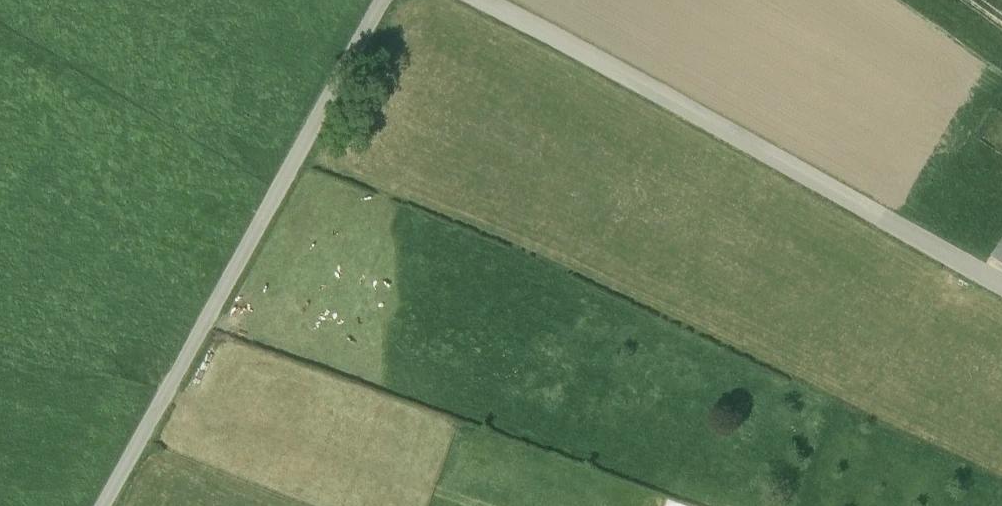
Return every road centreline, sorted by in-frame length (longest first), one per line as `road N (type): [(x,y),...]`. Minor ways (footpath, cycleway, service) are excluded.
road 1 (unclassified): [(1001,286),(481,0)]
road 2 (track): [(106,505),(384,0)]

